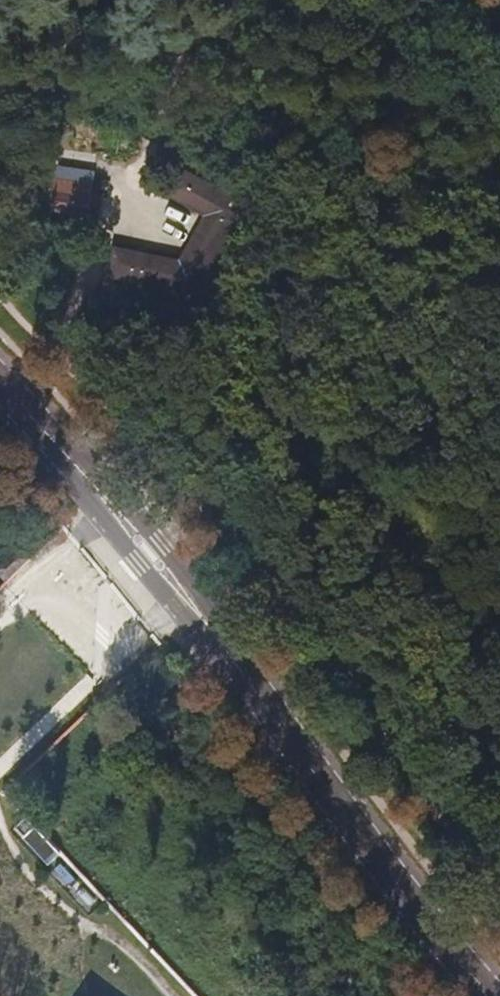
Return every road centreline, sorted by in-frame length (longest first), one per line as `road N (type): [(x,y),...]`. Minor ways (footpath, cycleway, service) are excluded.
road 1 (tertiary): [(495,995),(103,490),(0,377)]

